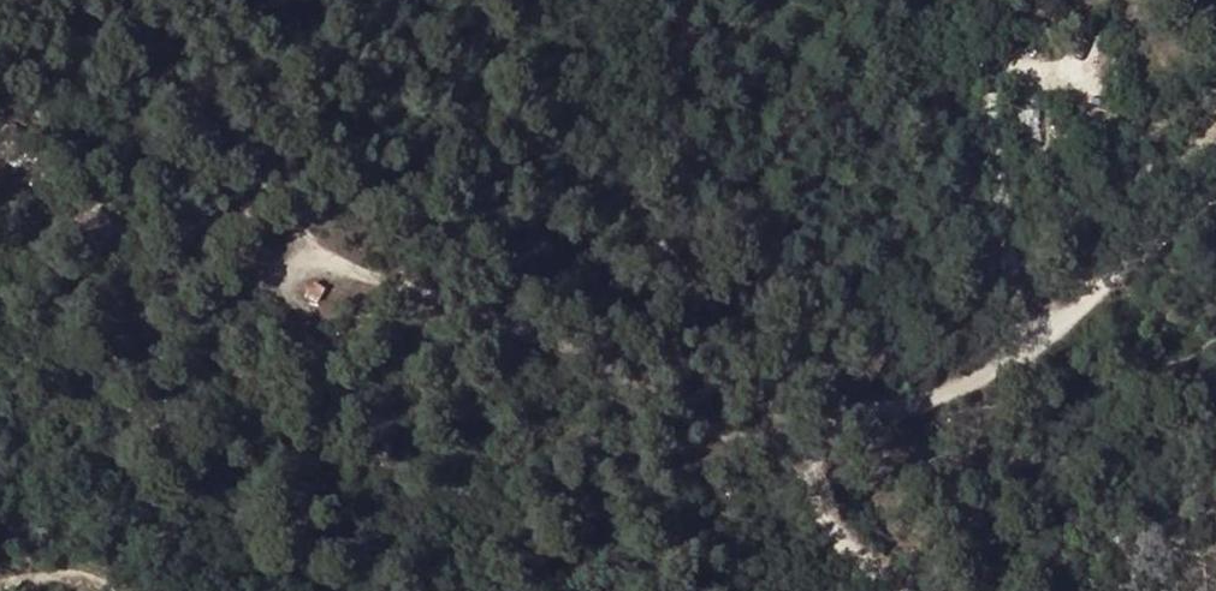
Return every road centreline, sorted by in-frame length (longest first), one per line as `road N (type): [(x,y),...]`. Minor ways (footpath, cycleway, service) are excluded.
road 1 (track): [(1215,213),(1010,357),(879,434),(821,493),(860,590)]

